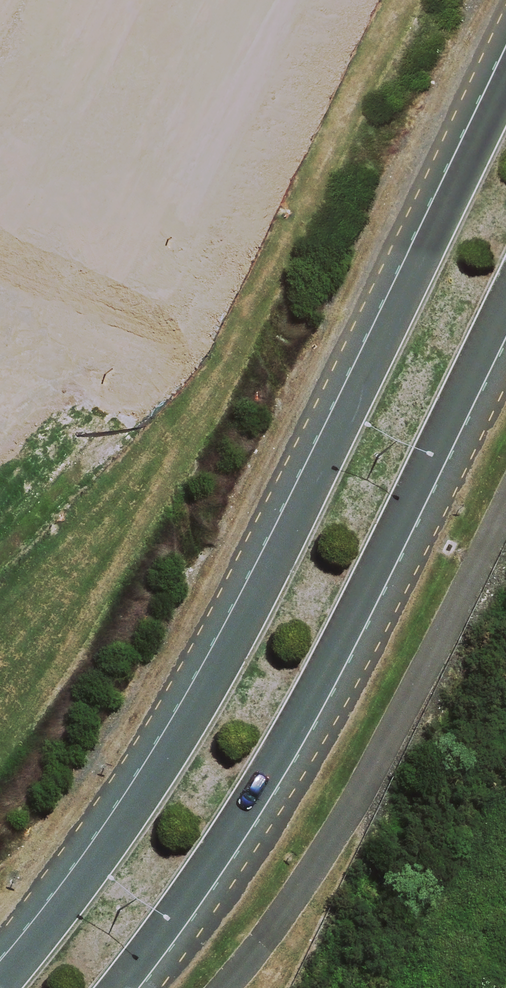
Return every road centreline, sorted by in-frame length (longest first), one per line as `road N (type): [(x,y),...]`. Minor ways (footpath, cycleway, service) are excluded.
road 1 (secondary): [(0,986),(63,911),(199,708),(505,85)]
road 2 (secondary): [(505,301),(261,783),(120,987)]

